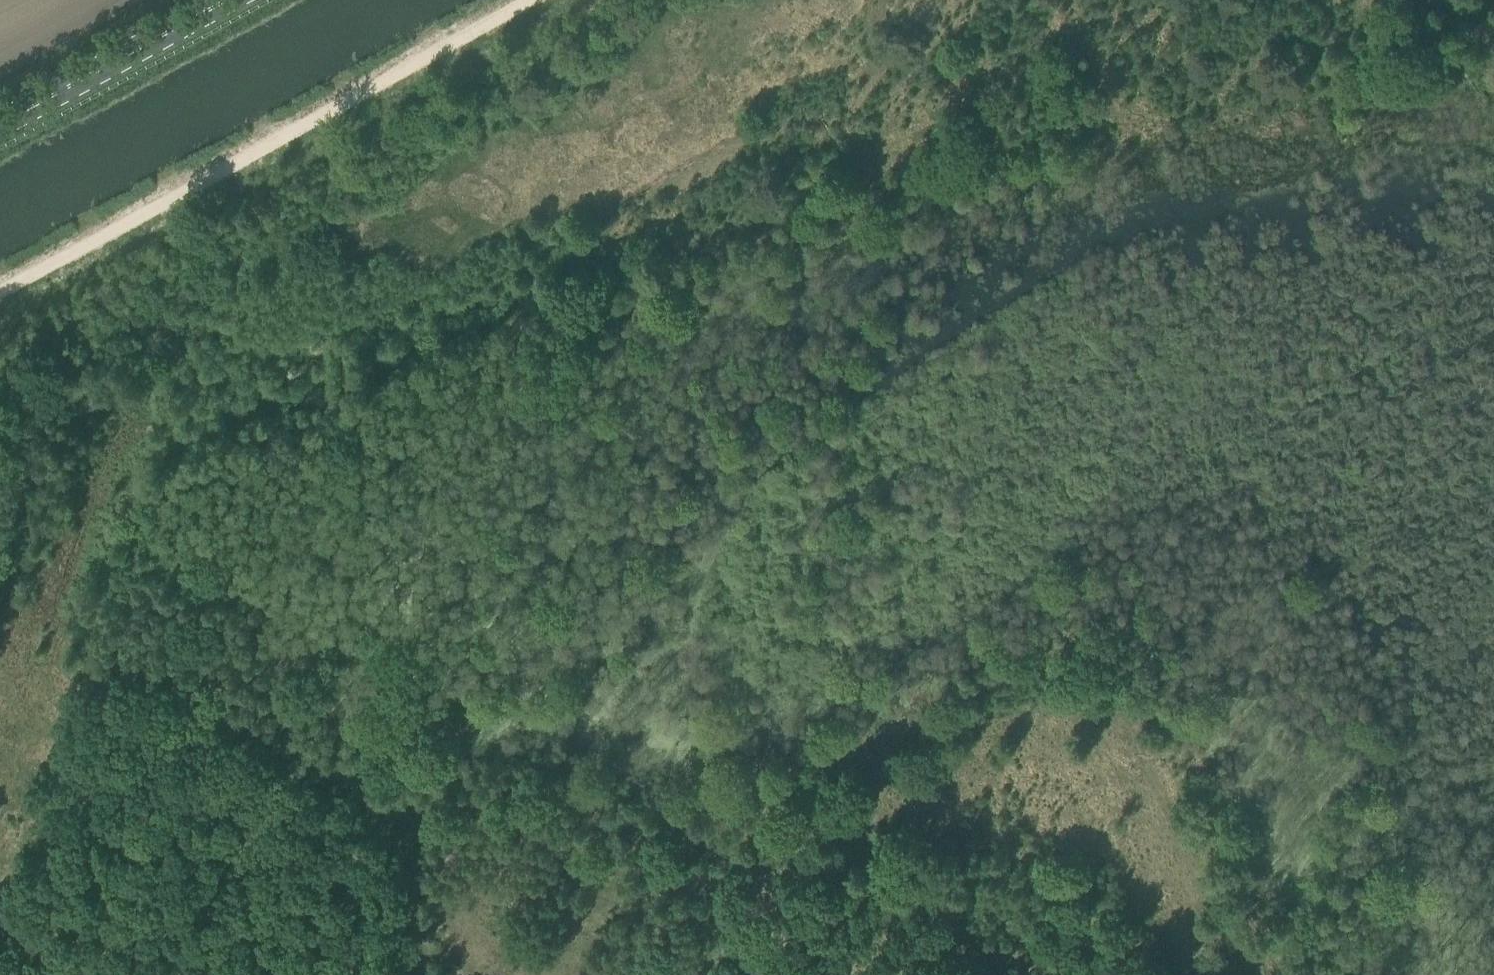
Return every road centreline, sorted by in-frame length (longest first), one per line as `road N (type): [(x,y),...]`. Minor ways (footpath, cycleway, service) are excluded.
road 1 (track): [(527,0),(0,289)]
road 2 (primary): [(0,127),(232,0)]
road 3 (track): [(0,929),(135,974)]

